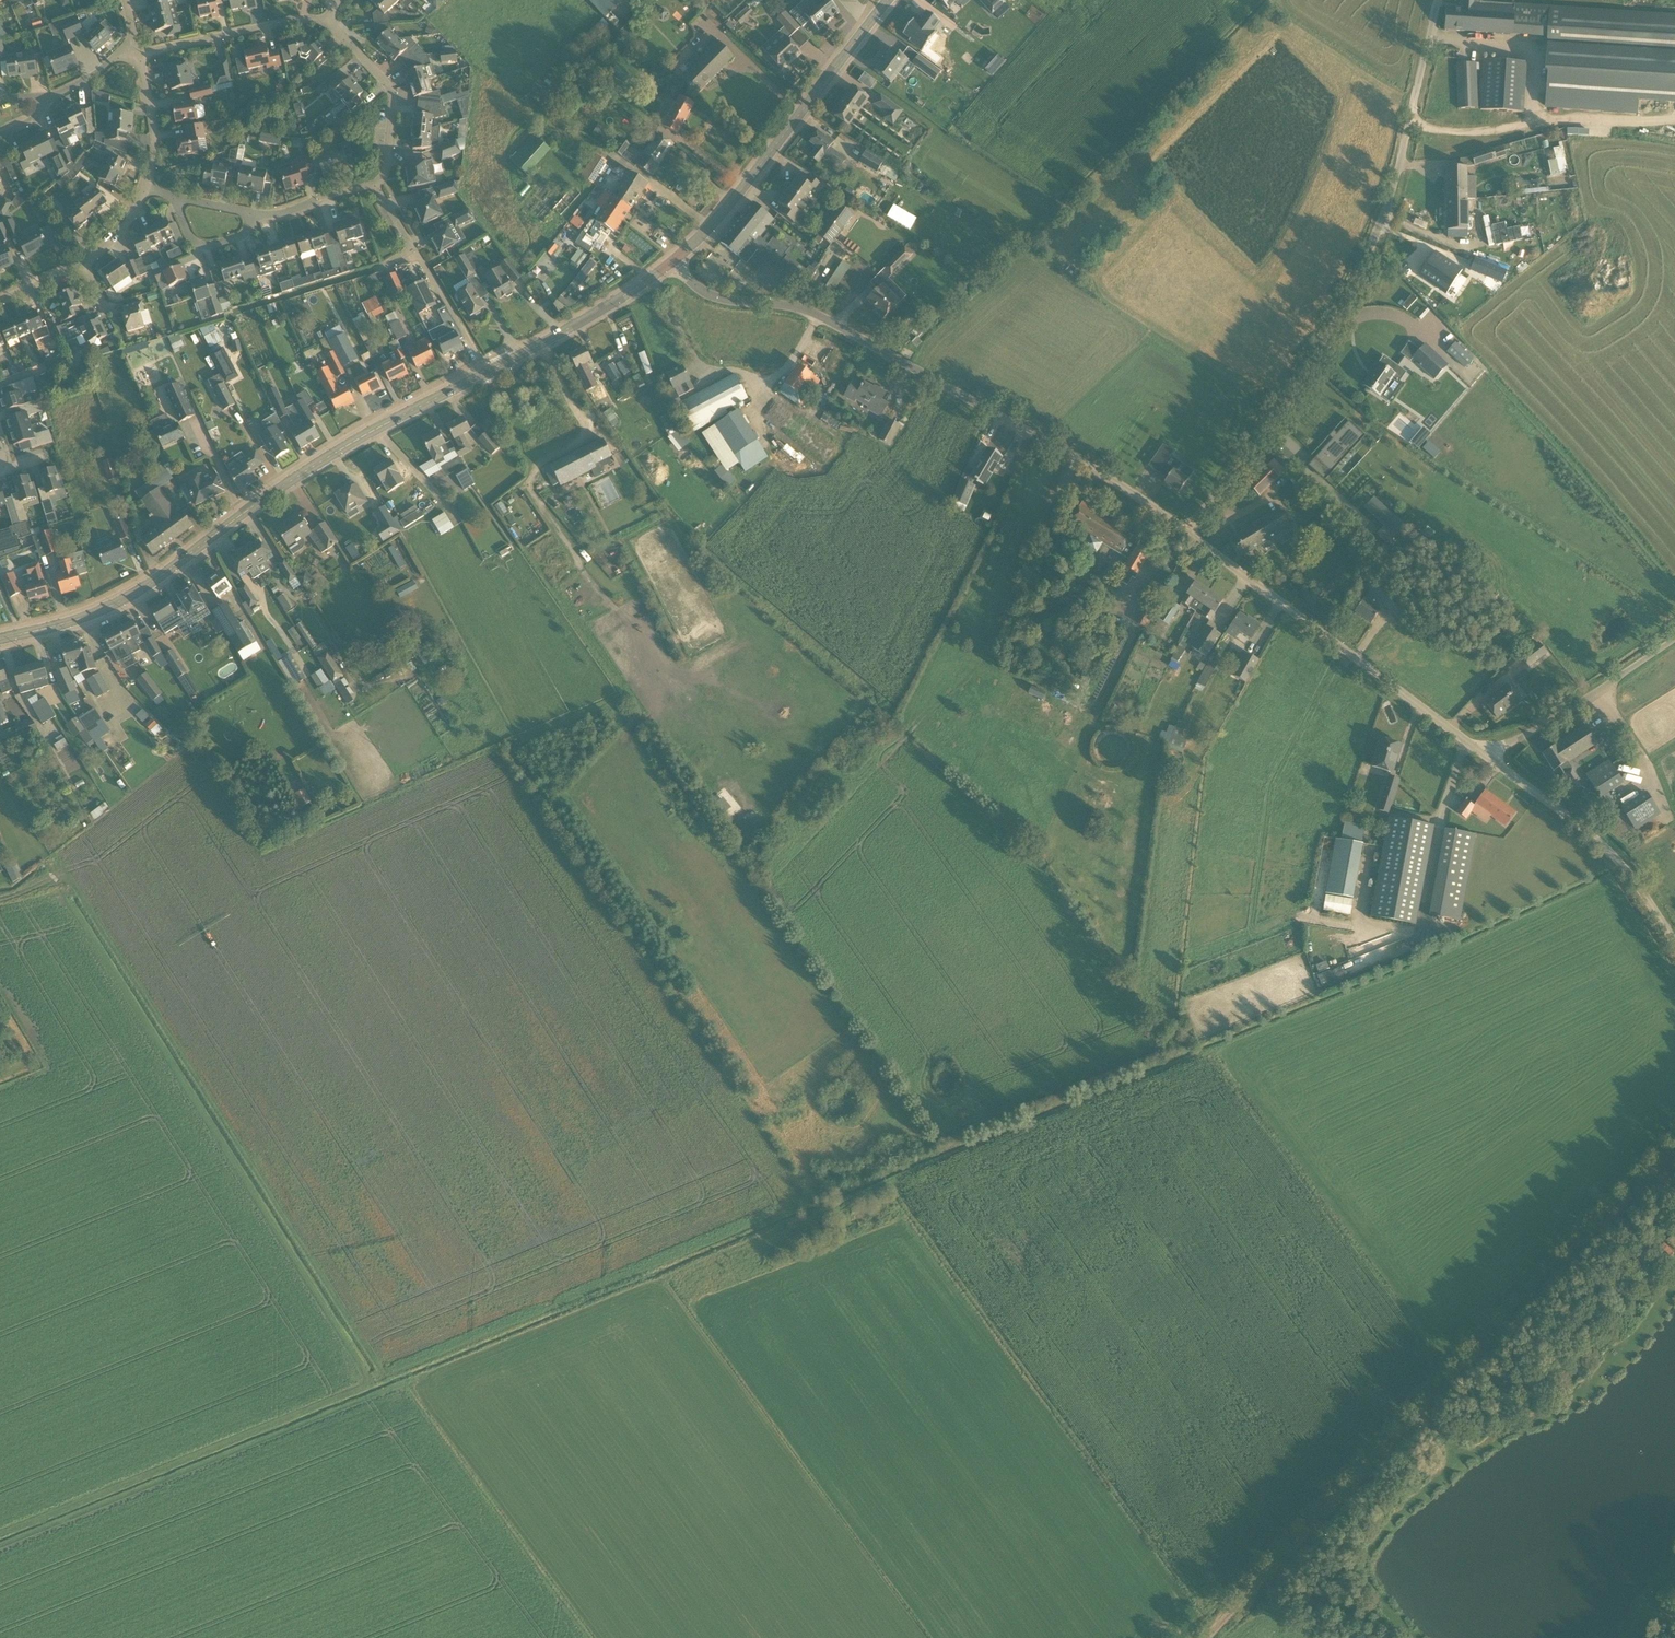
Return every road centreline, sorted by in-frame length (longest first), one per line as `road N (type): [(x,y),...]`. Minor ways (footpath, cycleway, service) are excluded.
road 1 (secondary): [(0,639),(82,617),(139,590),(293,478),(601,311),(672,264)]
road 2 (track): [(1208,1637),(1674,1151)]
road 3 (unclassified): [(1181,530),(1328,338),(1401,165),(1439,0)]
road 4 (unclassified): [(1181,530),(1017,422),(802,308),(717,298),(677,269)]
road 5 (unclassified): [(1487,754),(1181,530)]
road 6 (secondary): [(672,264),(735,197),(888,0)]
road 7 (unclassified): [(1674,927),(1656,892),(1608,844),(1487,754)]
road 8 (unclassified): [(1487,754),(1674,645)]
road 9 (residential): [(374,185),(385,170),(391,93),(323,18)]
road 10 (residential): [(134,50),(323,18)]
road 11 (residential): [(134,50),(151,169),(145,191)]
road 12 (residential): [(10,115),(134,50)]
road 13 (residential): [(251,213),(286,213),(374,185)]
road 14 (residential): [(177,197),(190,237),(202,246),(242,236),(251,213)]

